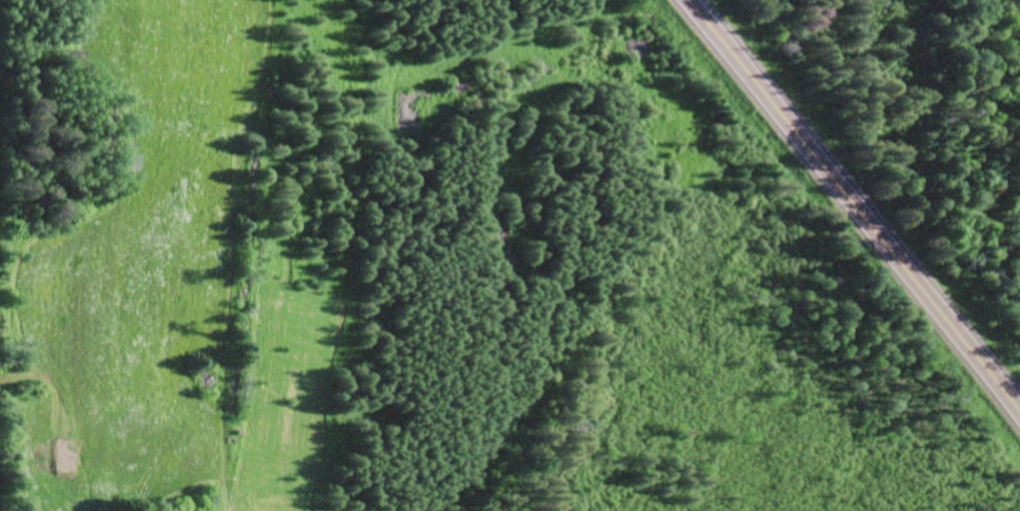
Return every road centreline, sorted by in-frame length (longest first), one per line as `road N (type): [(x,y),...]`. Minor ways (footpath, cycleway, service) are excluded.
road 1 (primary): [(1019,411),(685,0)]

